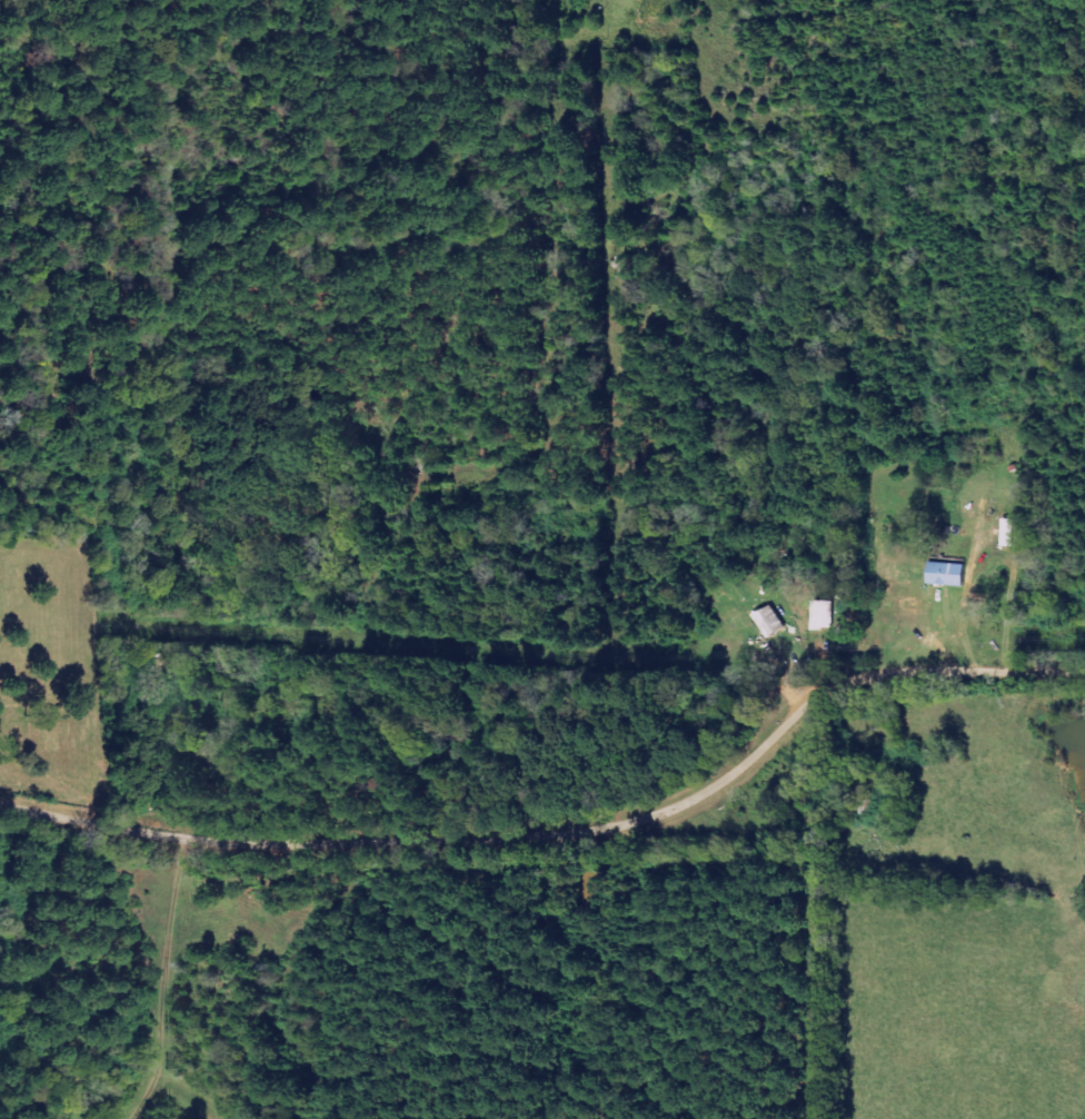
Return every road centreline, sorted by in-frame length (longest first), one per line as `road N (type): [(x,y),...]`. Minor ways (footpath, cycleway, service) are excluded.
road 1 (residential): [(0,834),(311,874),(628,852),(723,830),(856,695),(902,679),(1084,681)]

